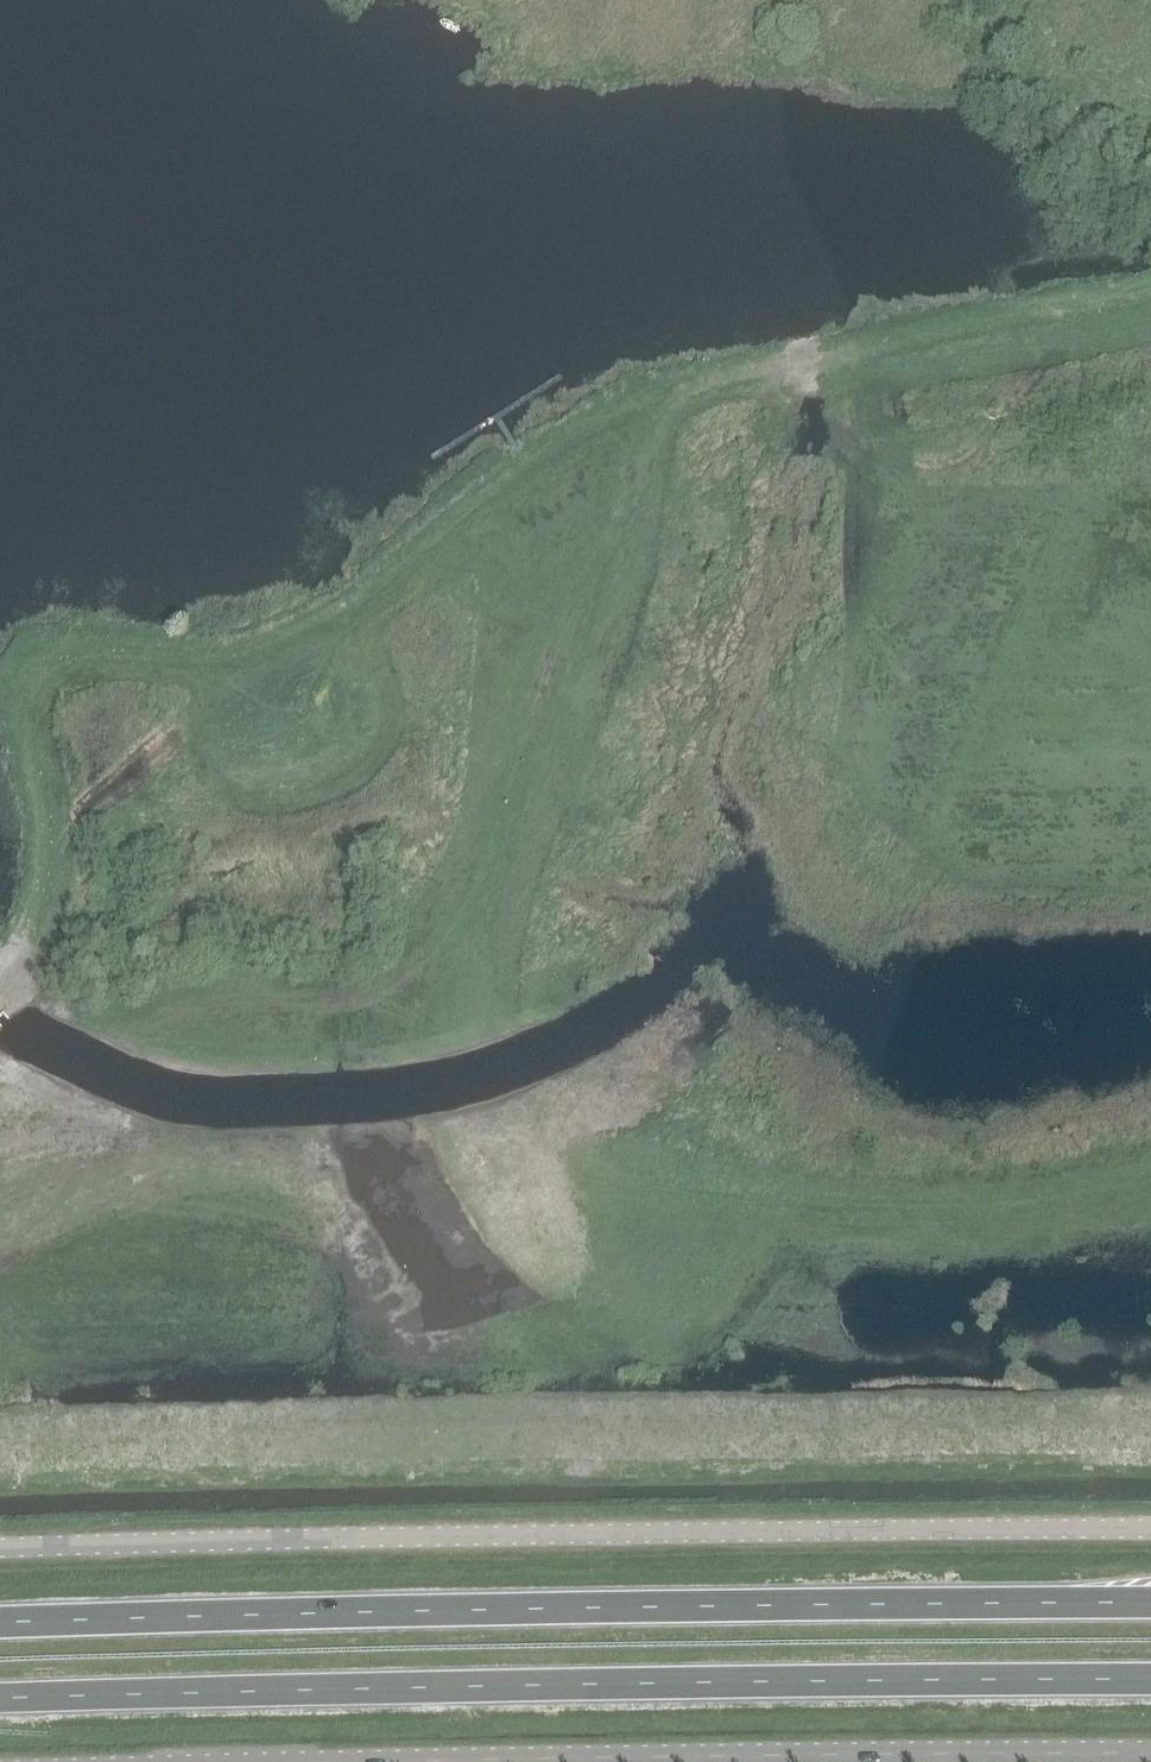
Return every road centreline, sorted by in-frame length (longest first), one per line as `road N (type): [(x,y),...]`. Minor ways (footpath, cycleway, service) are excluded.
road 1 (trunk): [(1150,1602),(0,1623)]
road 2 (trunk): [(0,1697),(1150,1678)]
road 3 (unclassified): [(0,1548),(1150,1529)]
road 4 (unclassified): [(369,1761),(1150,1752)]

